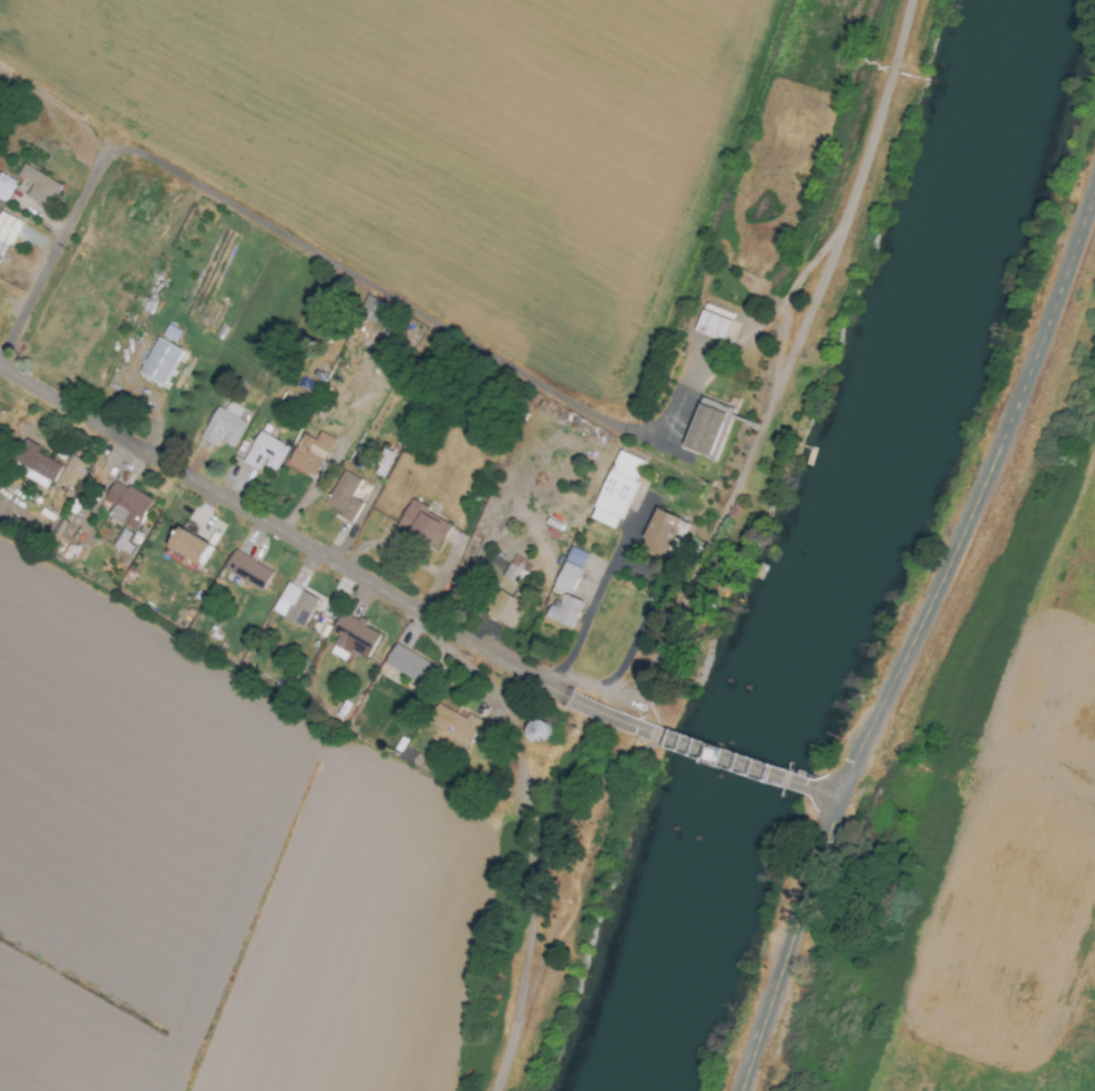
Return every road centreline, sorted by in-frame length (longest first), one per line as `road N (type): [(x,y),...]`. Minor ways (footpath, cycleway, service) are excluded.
road 1 (residential): [(910,0),(836,243),(671,645),(646,683),(618,696),(541,685)]
road 2 (residential): [(840,800),(991,471),(1094,198)]
road 3 (residential): [(423,617),(0,369)]
road 4 (residential): [(423,617),(430,638),(501,698),(518,727),(534,887)]
road 5 (residential): [(741,1090),(840,800)]
road 6 (residential): [(423,617),(654,737)]
road 7 (track): [(534,887),(495,1090)]
road 8 (residential): [(654,737),(811,789)]

